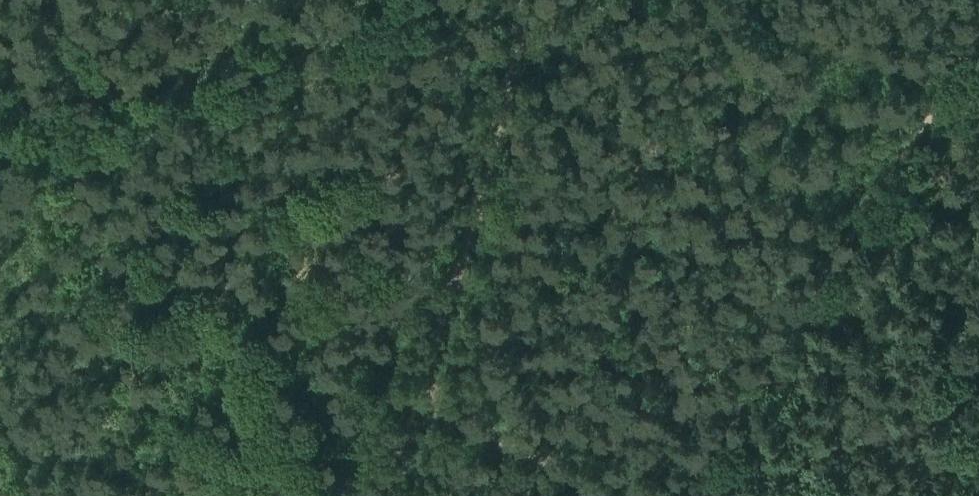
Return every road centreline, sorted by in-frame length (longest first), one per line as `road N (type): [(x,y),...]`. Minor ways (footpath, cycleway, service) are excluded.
road 1 (track): [(517,0),(504,97),(451,316),(381,495)]
road 2 (track): [(424,392),(608,495)]

